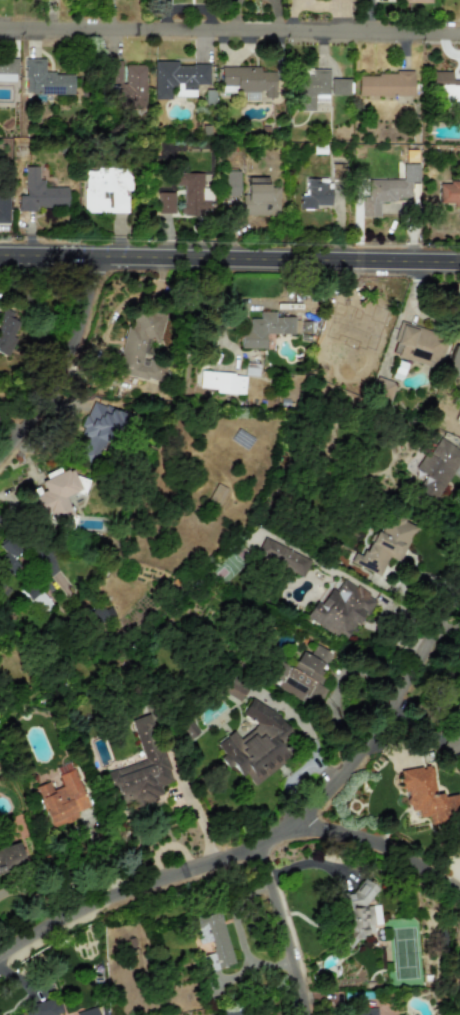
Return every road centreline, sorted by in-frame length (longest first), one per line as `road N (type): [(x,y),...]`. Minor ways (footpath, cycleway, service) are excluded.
road 1 (residential): [(0,952),(107,890),(256,839),(311,799),(382,717),(459,576)]
road 2 (residential): [(0,26),(459,34)]
road 3 (tertiary): [(459,263),(0,255)]
road 4 (residential): [(0,467),(68,366),(99,257)]
road 5 (residential): [(284,821),(370,846),(459,897)]
road 6 (residential): [(308,1014),(256,839)]

